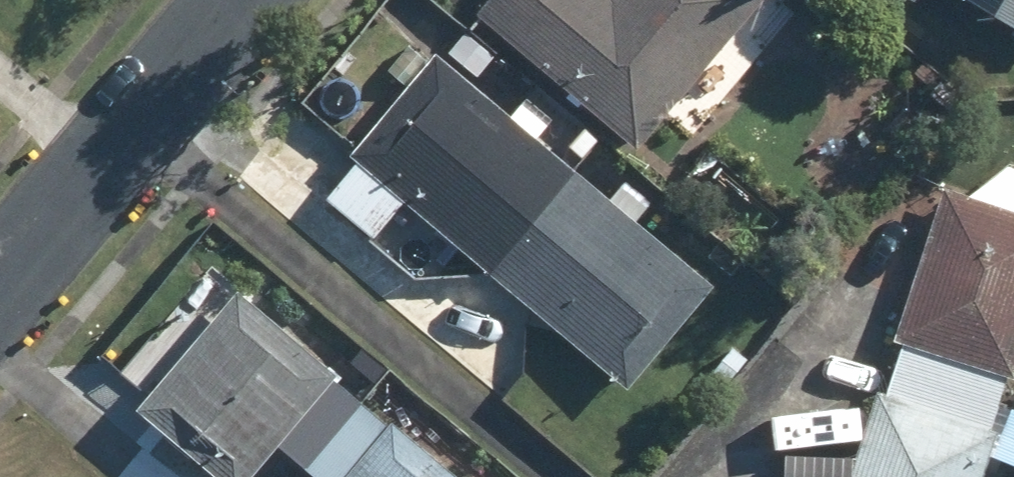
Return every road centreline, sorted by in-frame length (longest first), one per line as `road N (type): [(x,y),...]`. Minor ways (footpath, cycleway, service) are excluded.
road 1 (residential): [(241,0),(0,292)]

